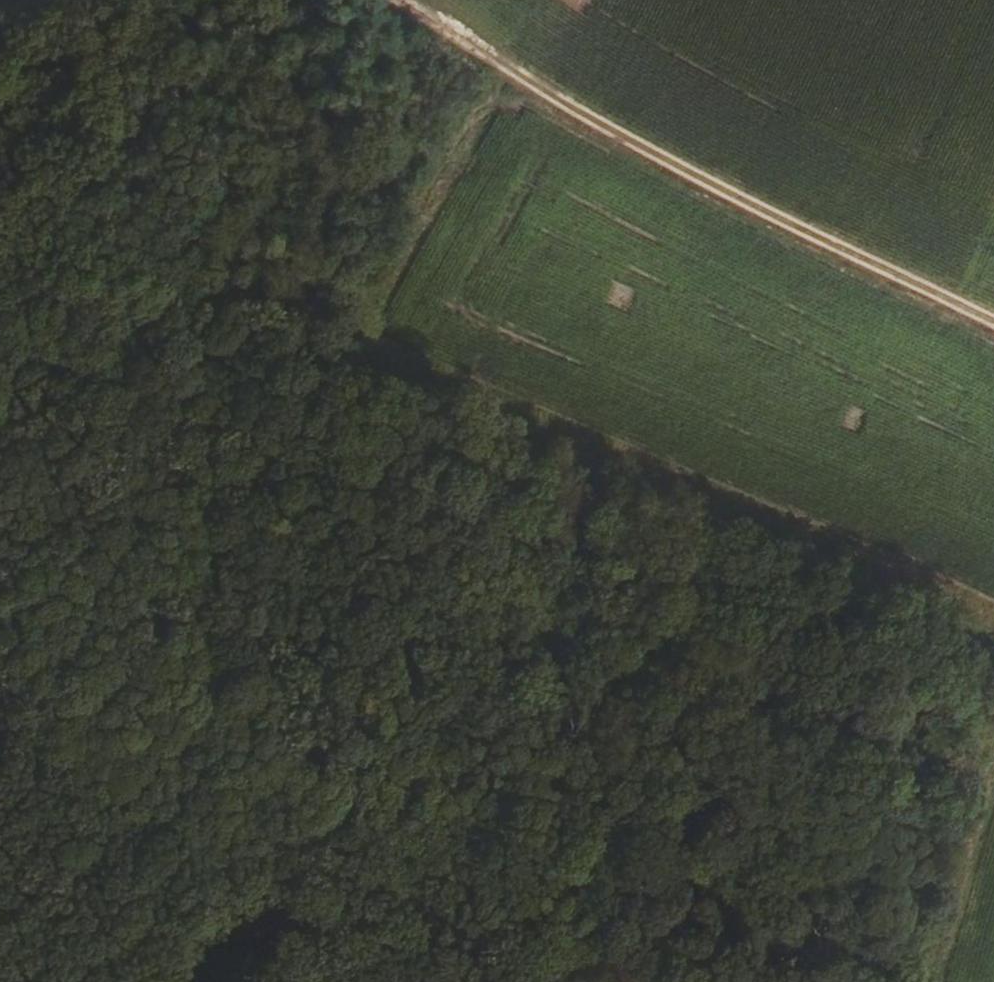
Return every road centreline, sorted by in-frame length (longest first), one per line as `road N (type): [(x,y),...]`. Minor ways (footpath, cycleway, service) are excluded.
road 1 (track): [(993,325),(749,190),(439,0)]

